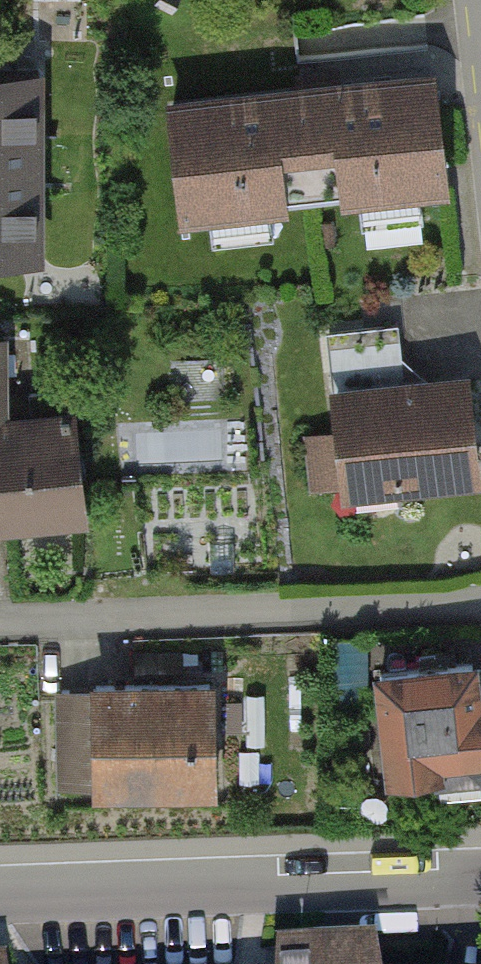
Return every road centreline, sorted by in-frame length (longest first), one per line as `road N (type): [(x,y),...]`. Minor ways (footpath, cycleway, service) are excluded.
road 1 (residential): [(480,601),(0,623)]
road 2 (residential): [(0,902),(480,882)]

